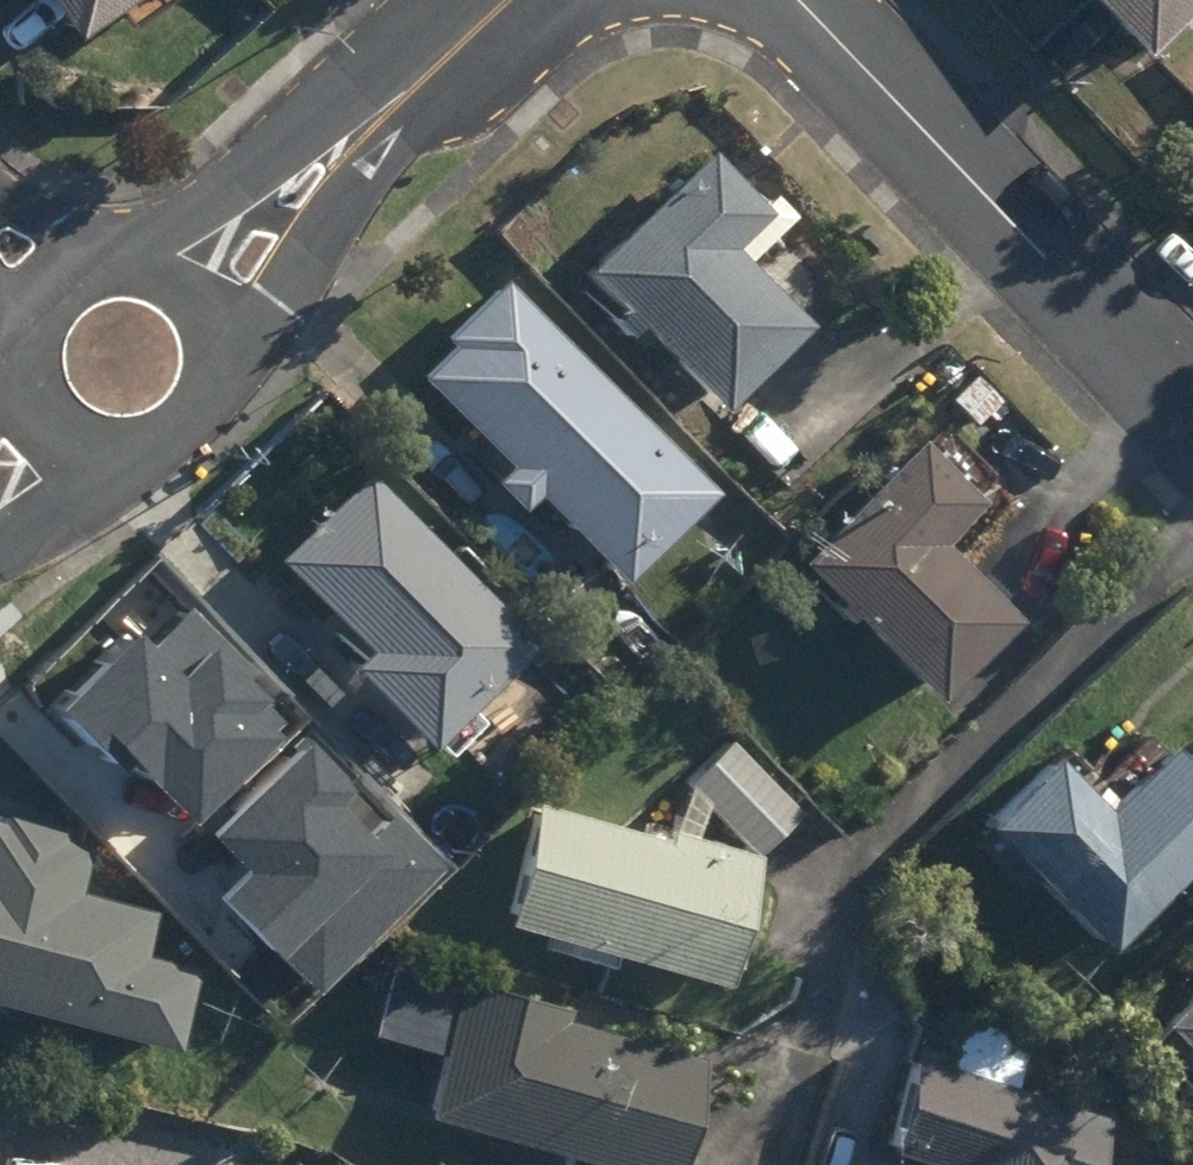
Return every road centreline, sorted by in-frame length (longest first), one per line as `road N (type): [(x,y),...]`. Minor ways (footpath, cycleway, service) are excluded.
road 1 (residential): [(808,0),(1192,404)]
road 2 (residential): [(517,0),(195,298)]
road 3 (residential): [(195,298),(219,351),(218,380),(190,431),(137,456),(79,445),(56,427)]
road 4 (residential): [(56,427),(30,374),(31,344),(60,292)]
road 5 (residential): [(60,292),(85,275),(143,269),(195,298)]

